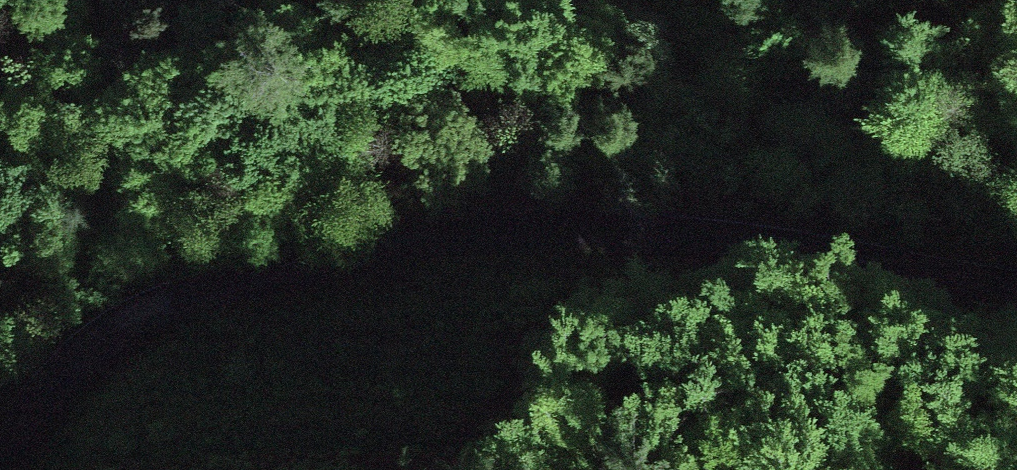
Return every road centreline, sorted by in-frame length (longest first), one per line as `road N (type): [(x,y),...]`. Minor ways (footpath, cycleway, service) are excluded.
road 1 (residential): [(1016,270),(673,194),(359,200),(163,296),(0,437)]
road 2 (motorway): [(1016,357),(153,0)]
road 3 (motorway): [(0,185),(672,469)]

